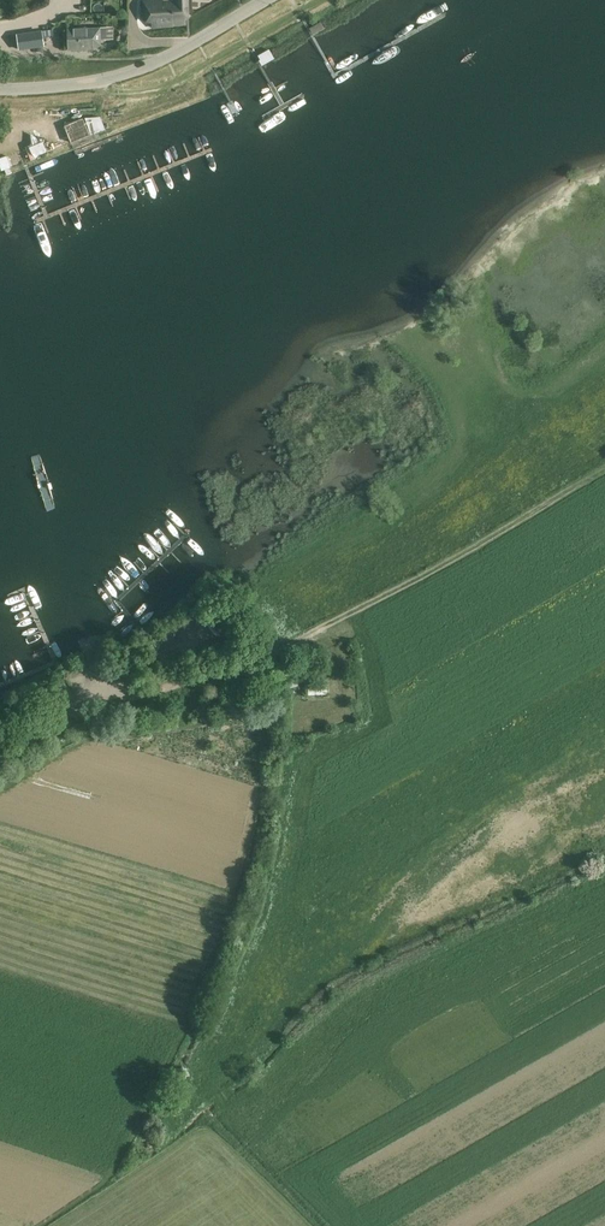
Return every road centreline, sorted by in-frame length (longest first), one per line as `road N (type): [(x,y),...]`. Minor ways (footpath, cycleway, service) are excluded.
road 1 (track): [(35,1225),(129,1159),(236,934),(273,814),(271,727),(253,712),(235,707),(131,731),(61,721)]
road 2 (tertiary): [(0,88),(144,66),(264,0)]
road 3 (unclassified): [(0,758),(92,700),(98,688),(93,644)]

